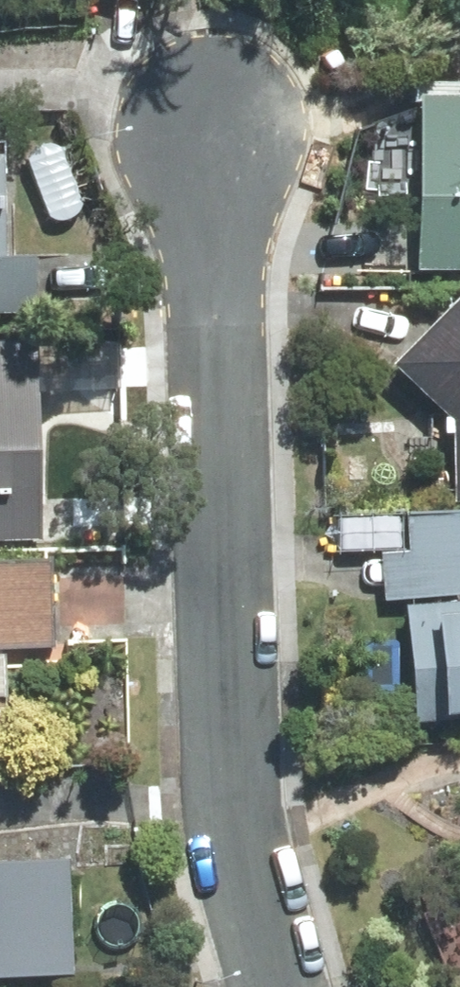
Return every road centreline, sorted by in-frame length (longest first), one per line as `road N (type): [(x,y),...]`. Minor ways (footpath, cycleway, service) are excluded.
road 1 (residential): [(290,986),(245,824),(229,609),(213,120)]

